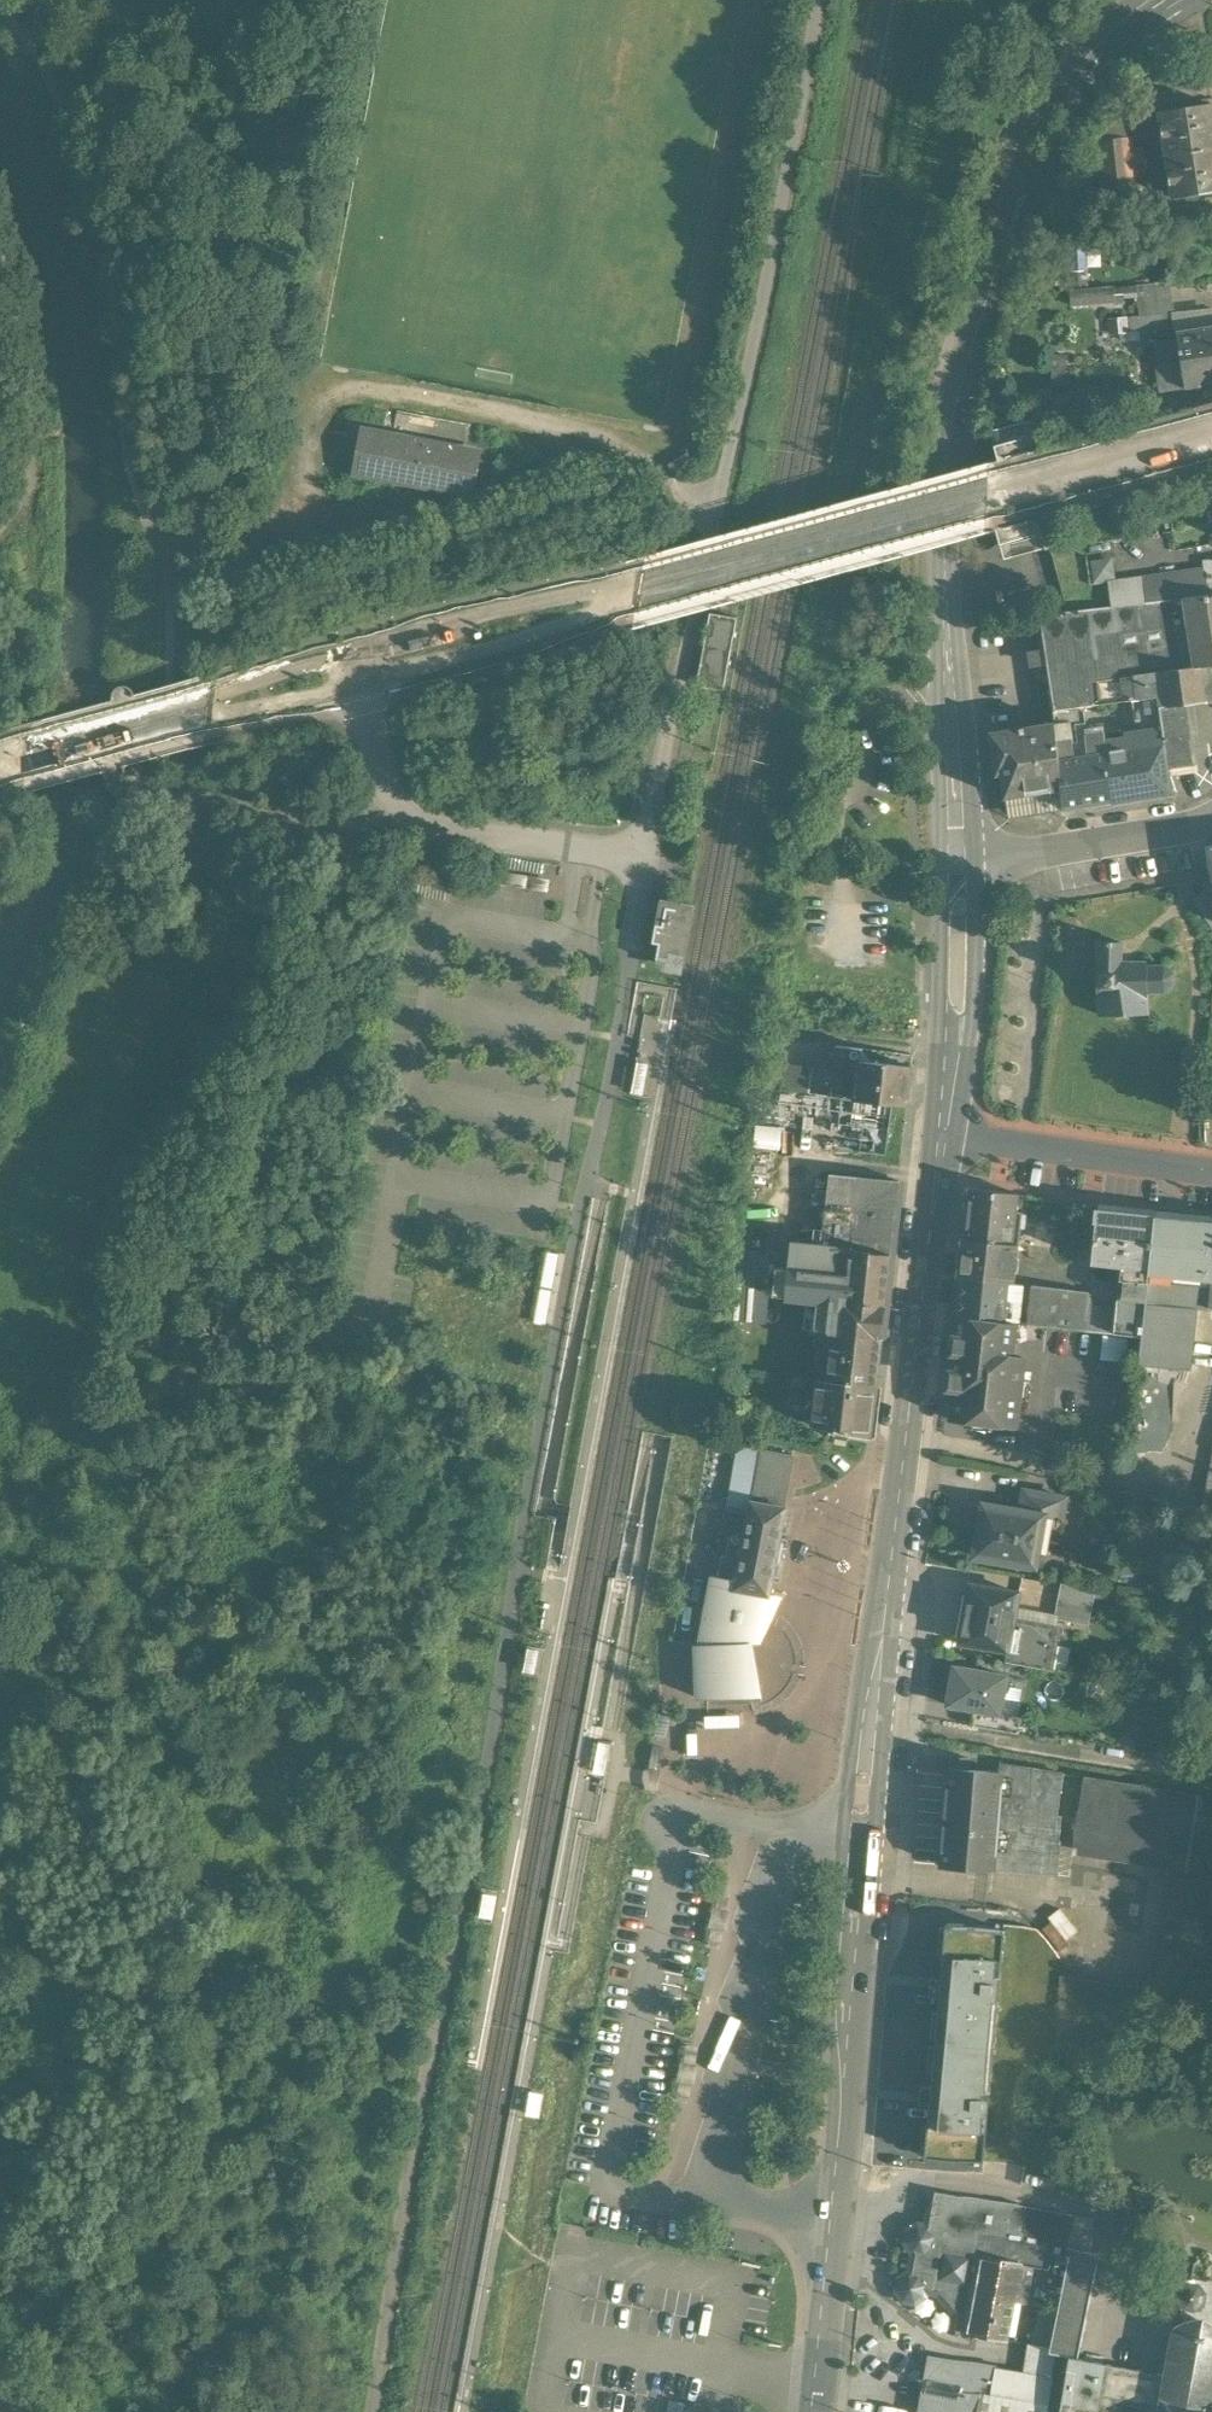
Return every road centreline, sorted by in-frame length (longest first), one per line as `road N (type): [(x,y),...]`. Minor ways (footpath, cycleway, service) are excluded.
road 1 (track): [(372,2411),(642,860)]
road 2 (secondary): [(944,1134),(864,1793),(813,2411)]
road 3 (secondary): [(1211,433),(0,761)]
road 4 (track): [(131,795),(167,696),(167,655),(157,545),(131,486),(115,266),(39,58),(0,7)]
road 5 (secondary): [(951,693),(946,478),(982,307),(1016,212),(1066,119),(1131,35),(1182,0)]
road 6 (track): [(157,545),(285,522),(299,510),(317,407),(353,391),(640,451)]
road 7 (track): [(713,529),(817,0)]
road 8 (track): [(642,860),(713,529)]
road 9 (track): [(0,1087),(131,795)]
road 10 (track): [(0,231),(22,342),(33,463),(27,492),(0,532)]
road 11 (track): [(131,795),(211,800),(315,828),(362,827),(399,812)]
road 12 (secondary): [(956,862),(959,1009),(944,1134)]
road 13 (residential): [(1211,1172),(944,1134)]
road 14 (residential): [(1211,817),(1111,843),(956,862)]
road 15 (secondary): [(951,693),(956,862)]

